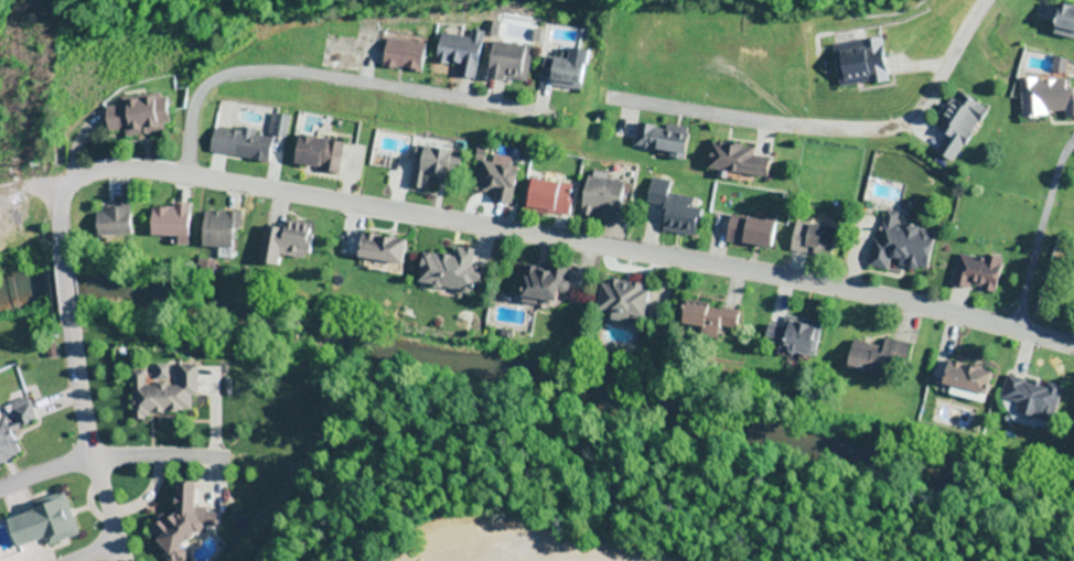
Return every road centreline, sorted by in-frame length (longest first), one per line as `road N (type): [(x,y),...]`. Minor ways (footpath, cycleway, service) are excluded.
road 1 (residential): [(1073,354),(728,273),(130,179),(94,181),(73,192),(61,211),(61,237)]
road 2 (residential): [(990,0),(915,120),(893,129),(861,134),(630,103)]
road 3 (residential): [(181,187),(191,108),(214,78),(250,69),(296,67),(519,111)]
road 4 (residential): [(65,281),(94,468)]

